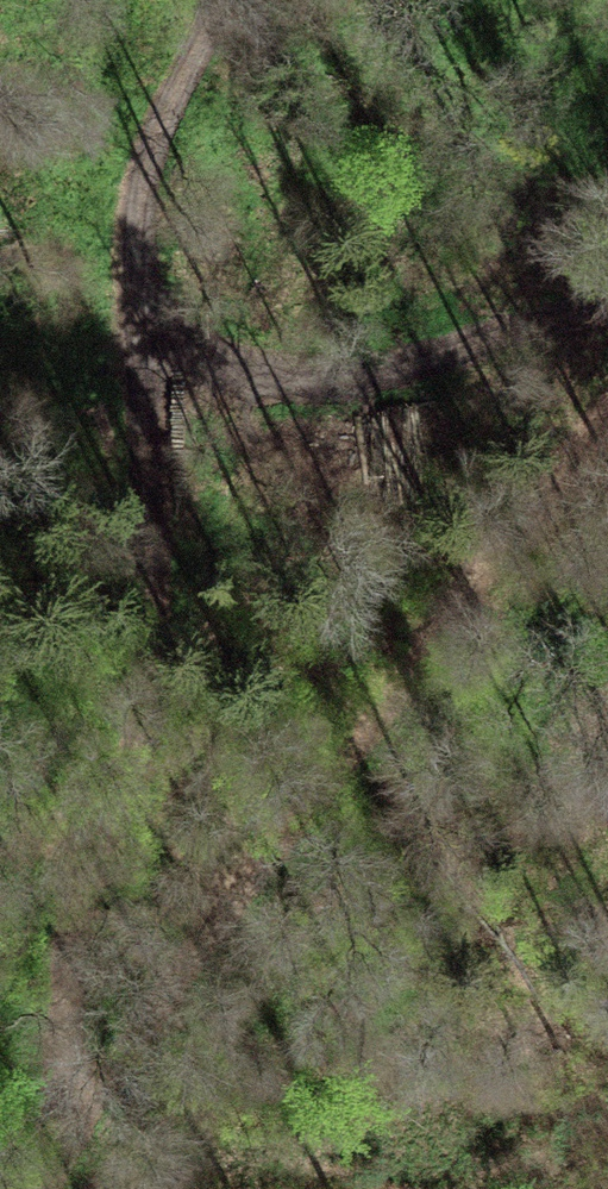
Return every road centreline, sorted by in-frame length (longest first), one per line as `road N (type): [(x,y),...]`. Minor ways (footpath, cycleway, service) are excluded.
road 1 (track): [(223,0),(164,154),(151,236),(146,349),(161,566),(154,727),(103,1060),(607,398)]
road 2 (track): [(146,349),(333,386),(443,390),(538,372),(607,347)]
road 3 (track): [(103,1060),(49,1188)]

